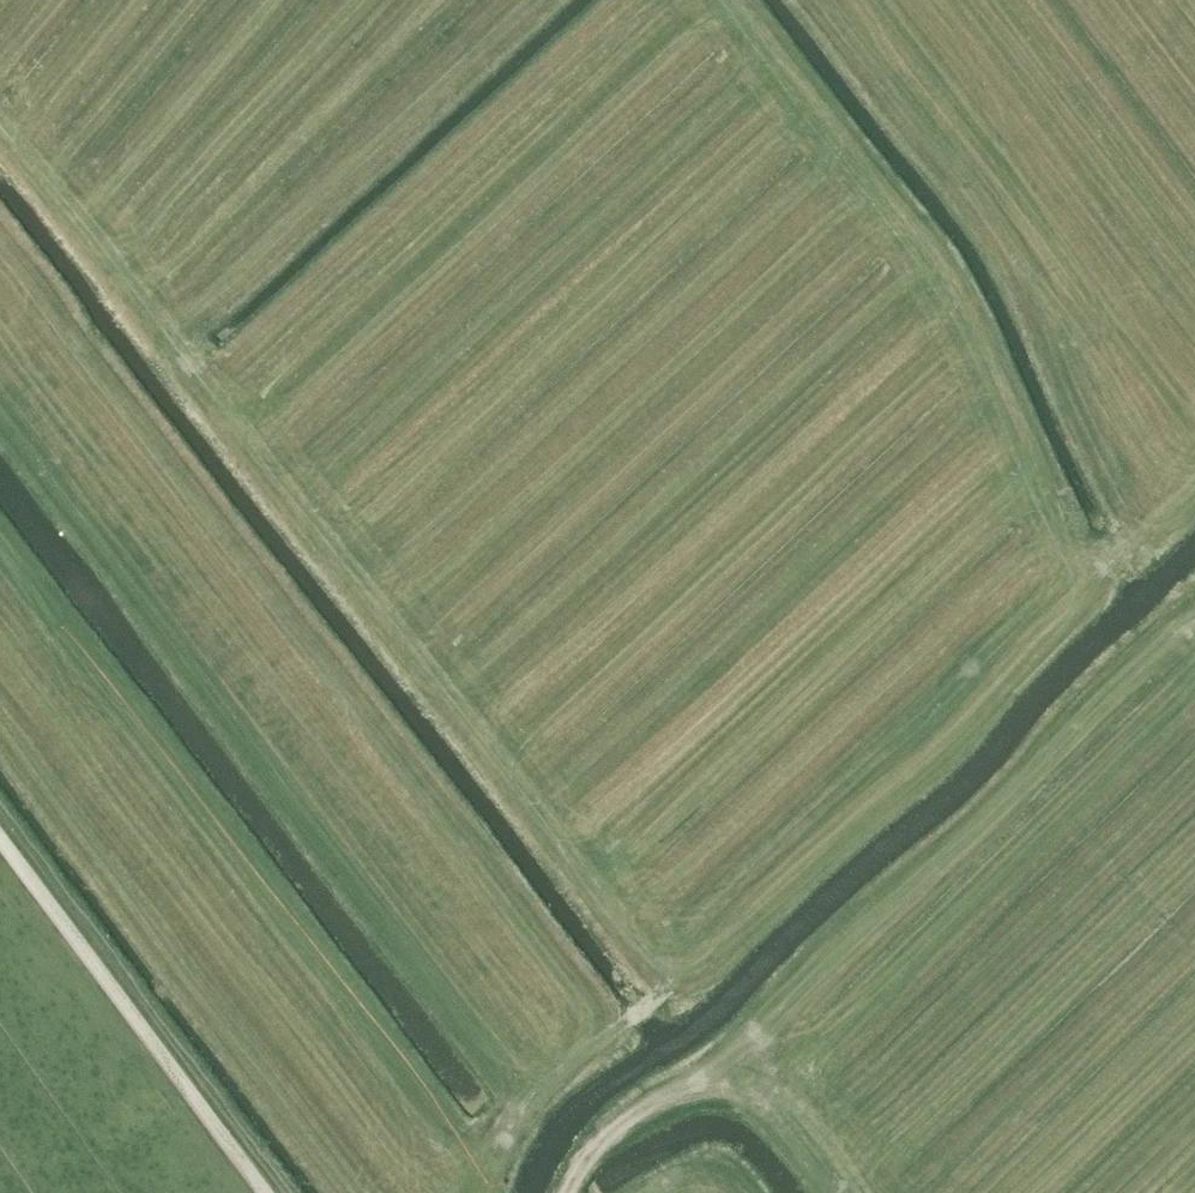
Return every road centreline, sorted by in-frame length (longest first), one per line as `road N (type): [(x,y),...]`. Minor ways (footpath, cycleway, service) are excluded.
road 1 (track): [(569,1192),(617,1120),(709,1071),(818,989),(1194,627)]
road 2 (track): [(0,842),(263,1192)]

